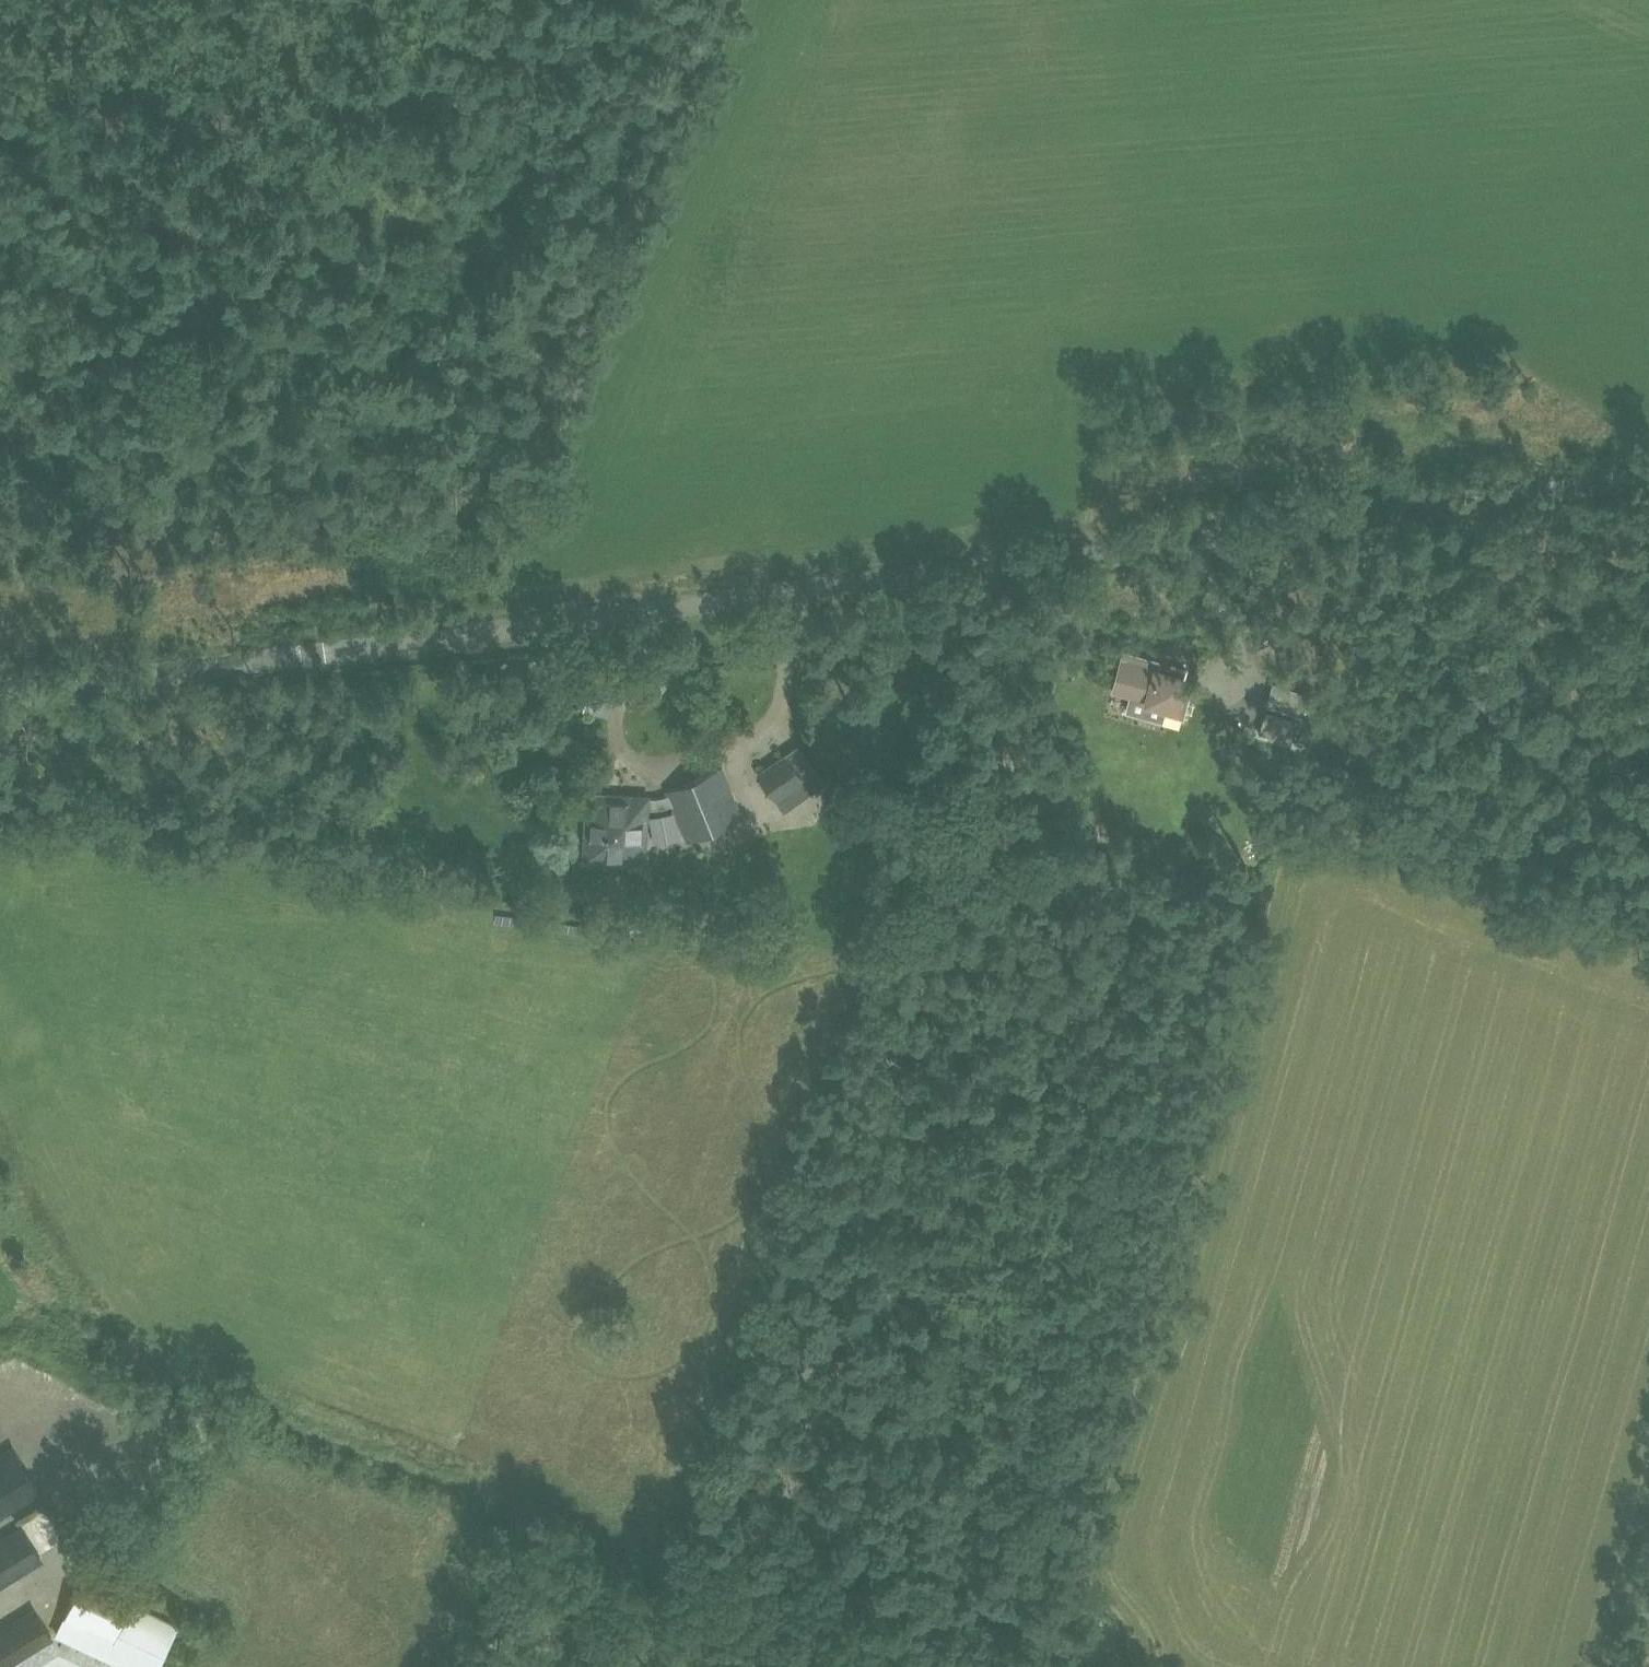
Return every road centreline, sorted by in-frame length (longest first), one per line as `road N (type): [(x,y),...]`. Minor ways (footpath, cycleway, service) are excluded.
road 1 (unclassified): [(1648,483),(0,703)]
road 2 (track): [(1648,658),(1406,517)]

